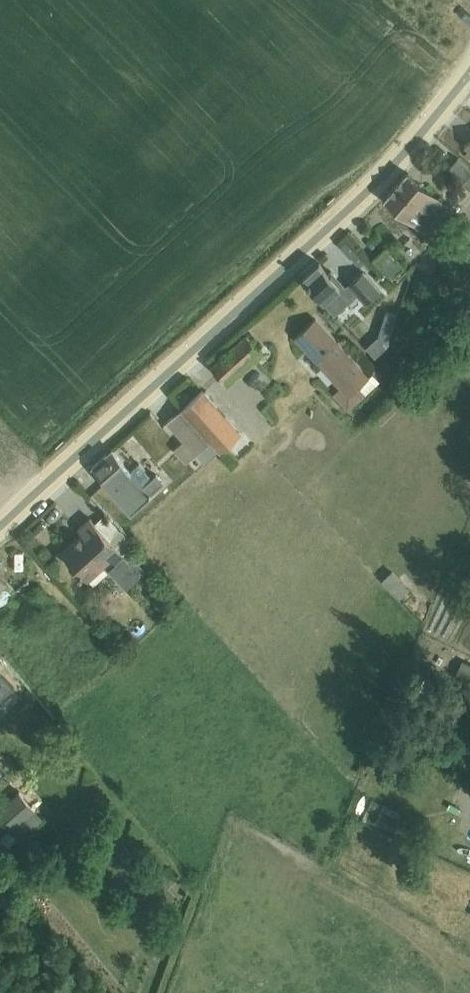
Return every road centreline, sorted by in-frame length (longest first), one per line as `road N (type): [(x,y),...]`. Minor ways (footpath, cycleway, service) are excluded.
road 1 (residential): [(0,526),(361,198),(469,70)]

